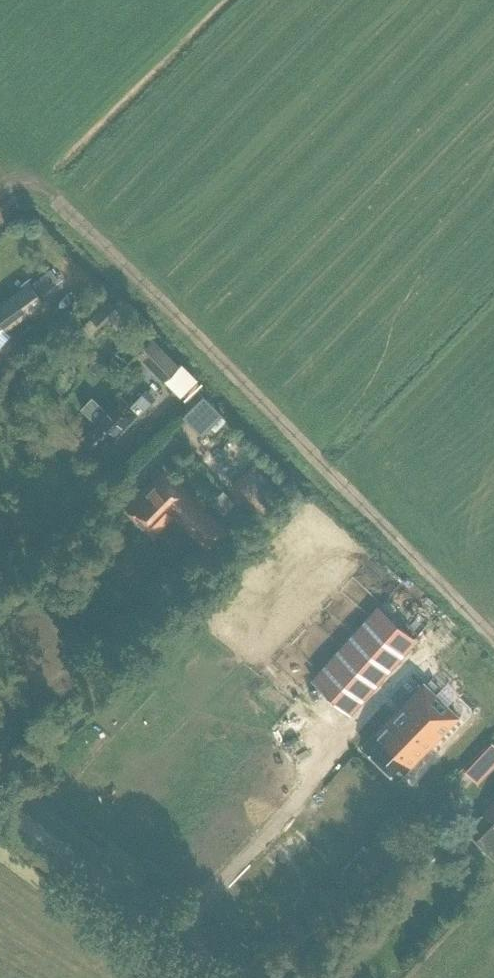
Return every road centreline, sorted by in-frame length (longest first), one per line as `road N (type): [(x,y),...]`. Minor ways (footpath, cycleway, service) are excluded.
road 1 (unclassified): [(224,977),(0,813)]

